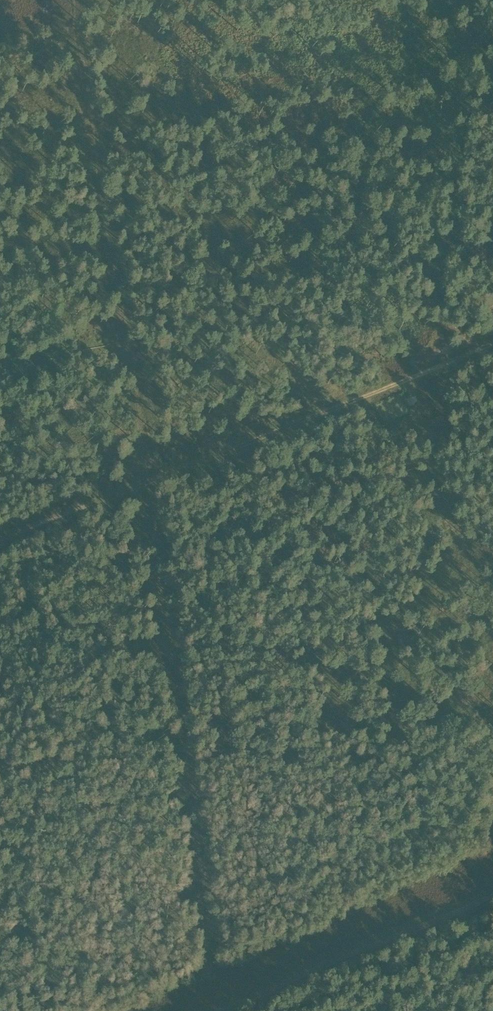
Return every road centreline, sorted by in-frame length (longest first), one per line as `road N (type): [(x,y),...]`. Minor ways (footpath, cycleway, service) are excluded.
road 1 (track): [(492,347),(0,545)]
road 2 (track): [(492,895),(214,1010)]

